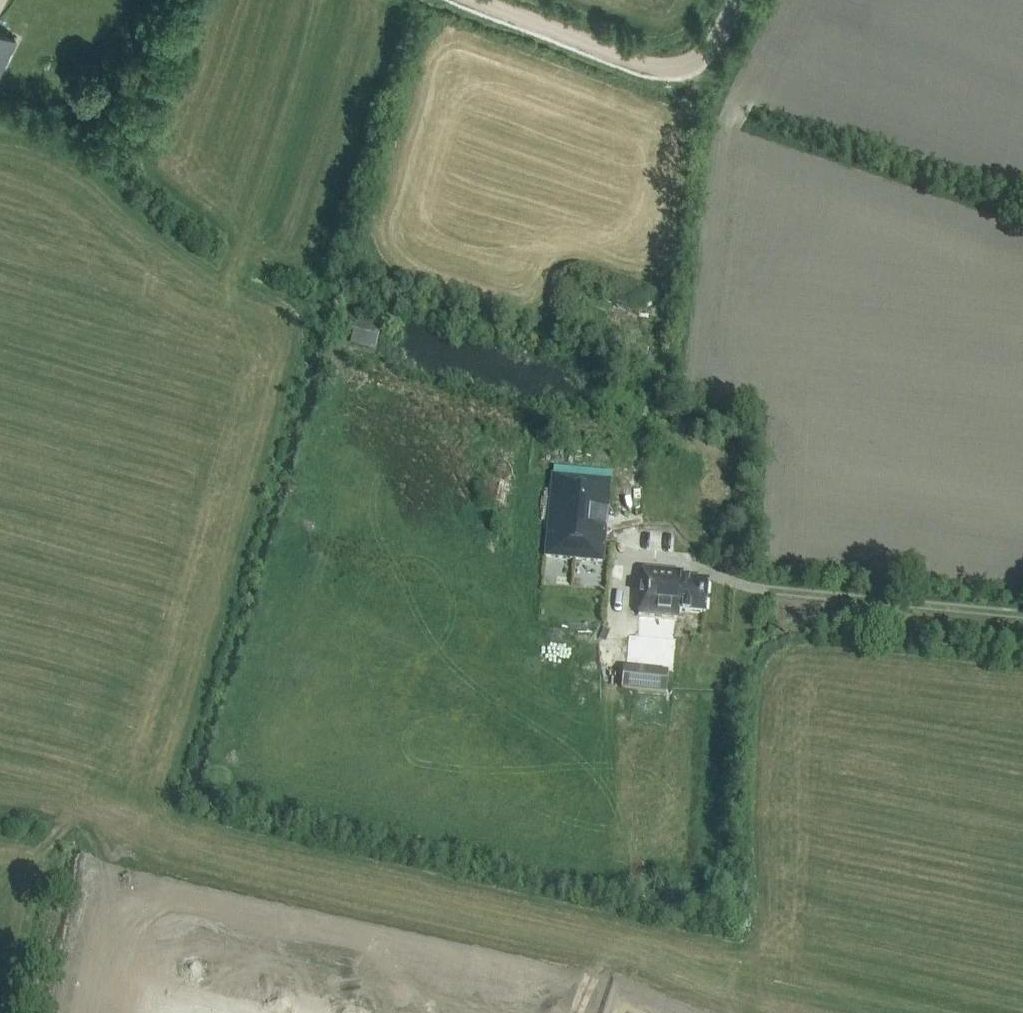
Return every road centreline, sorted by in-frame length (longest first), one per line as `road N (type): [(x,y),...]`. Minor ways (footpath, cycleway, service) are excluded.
road 1 (track): [(733,0),(710,44),(687,61),(658,63),(520,0)]

